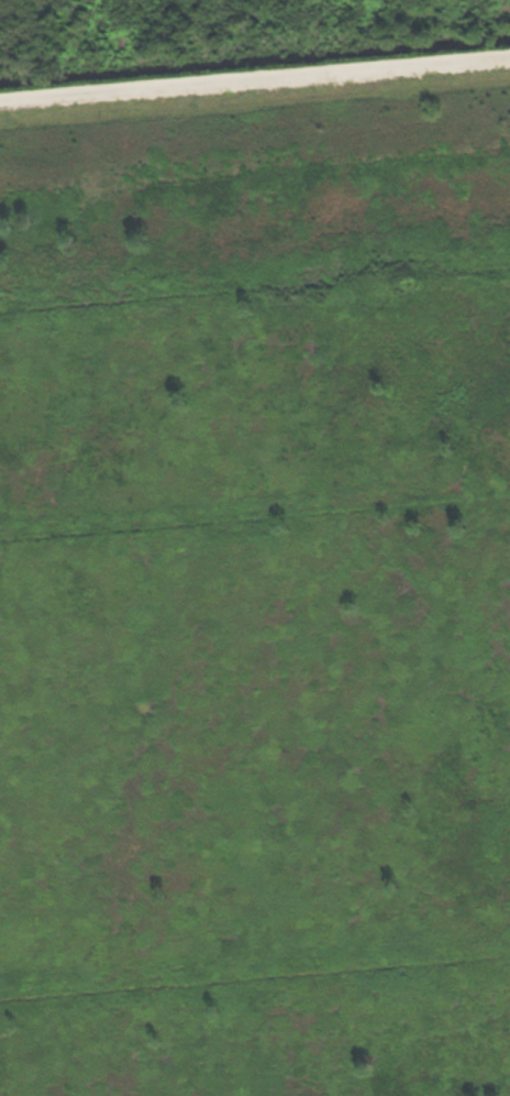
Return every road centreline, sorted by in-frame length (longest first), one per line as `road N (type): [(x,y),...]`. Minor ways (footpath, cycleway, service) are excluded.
road 1 (track): [(0,101),(509,58)]

